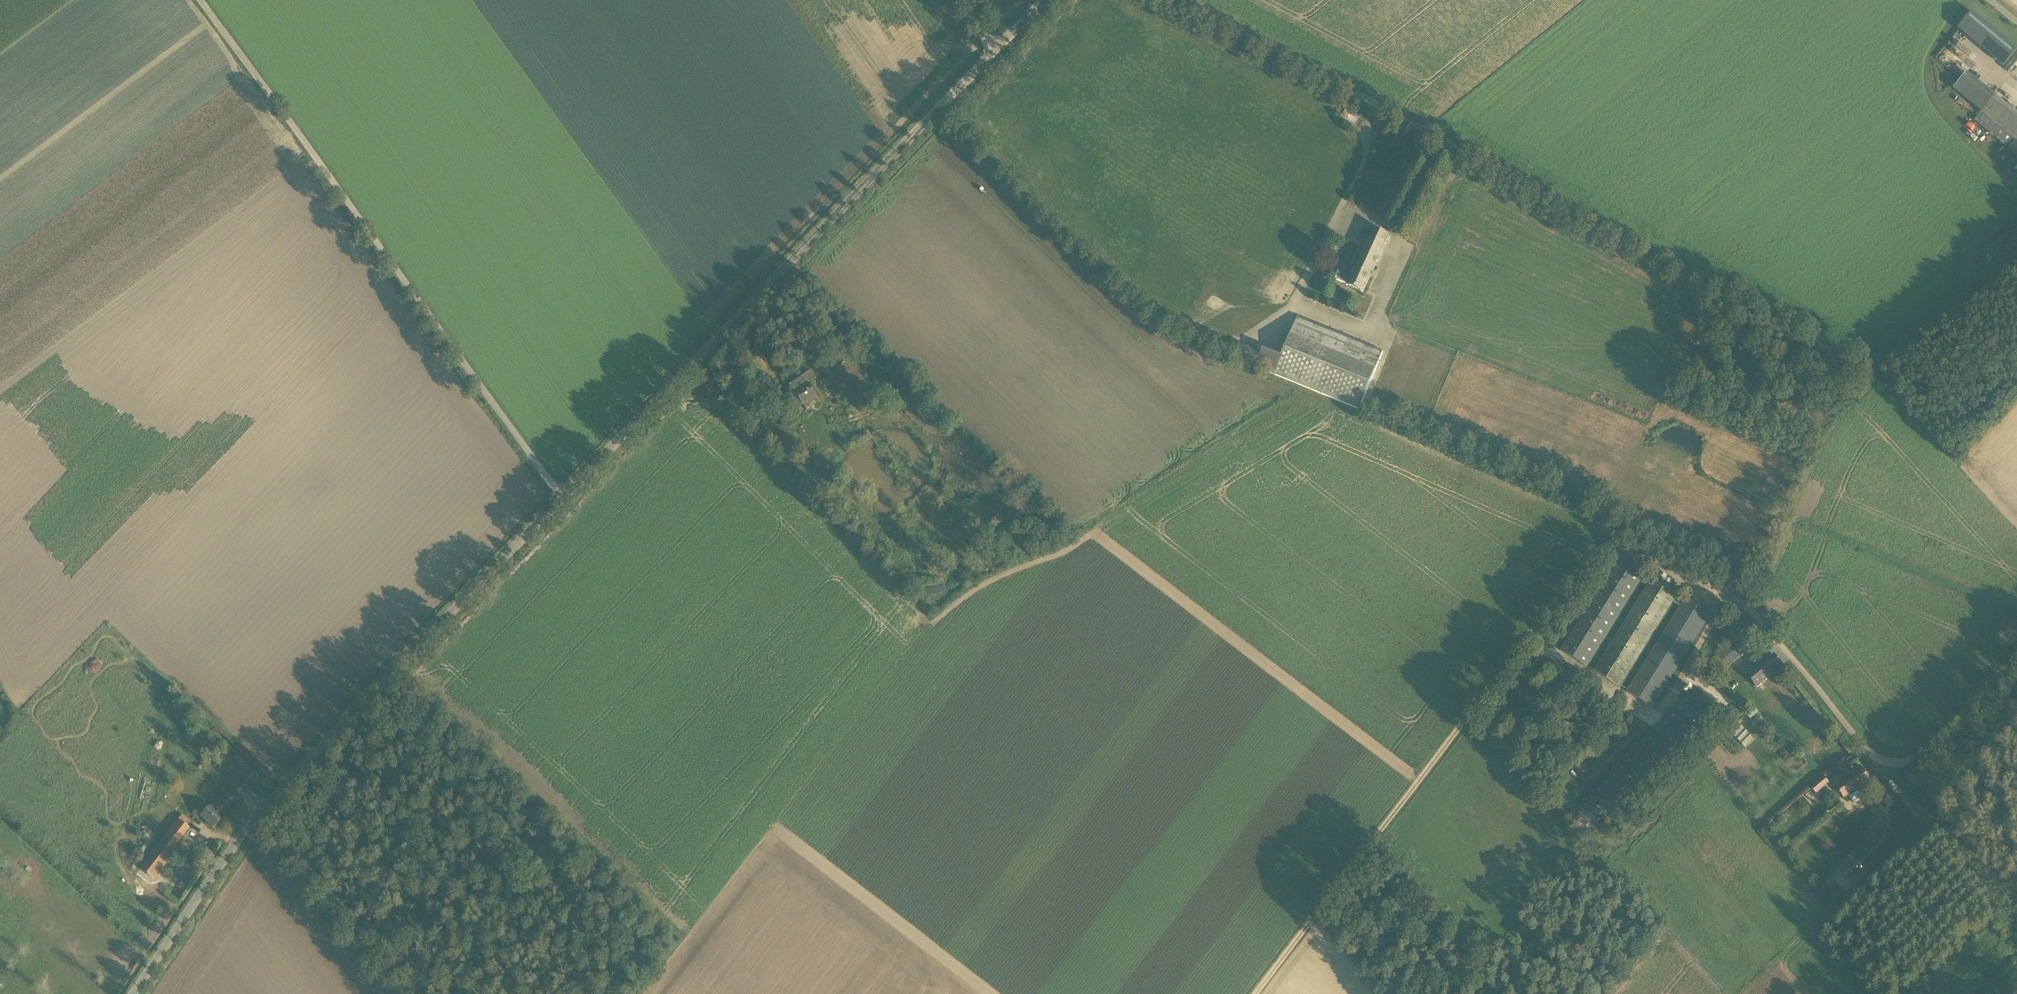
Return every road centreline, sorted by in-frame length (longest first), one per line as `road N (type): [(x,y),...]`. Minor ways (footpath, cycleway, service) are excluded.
road 1 (track): [(2016,261),(1881,362),(1853,358),(1182,0)]
road 2 (unclassified): [(137,993),(286,782),(563,497)]
road 3 (unclassified): [(563,497),(994,51)]
road 4 (unclassified): [(201,0),(563,497)]
road 5 (unclassified): [(1574,584),(1606,551),(1625,545),(1749,605),(1857,739),(1887,759),(1925,748),(2016,655)]
road 6 (track): [(1254,993),(1574,584)]
road 7 (track): [(1625,545),(1594,511),(1380,416)]

